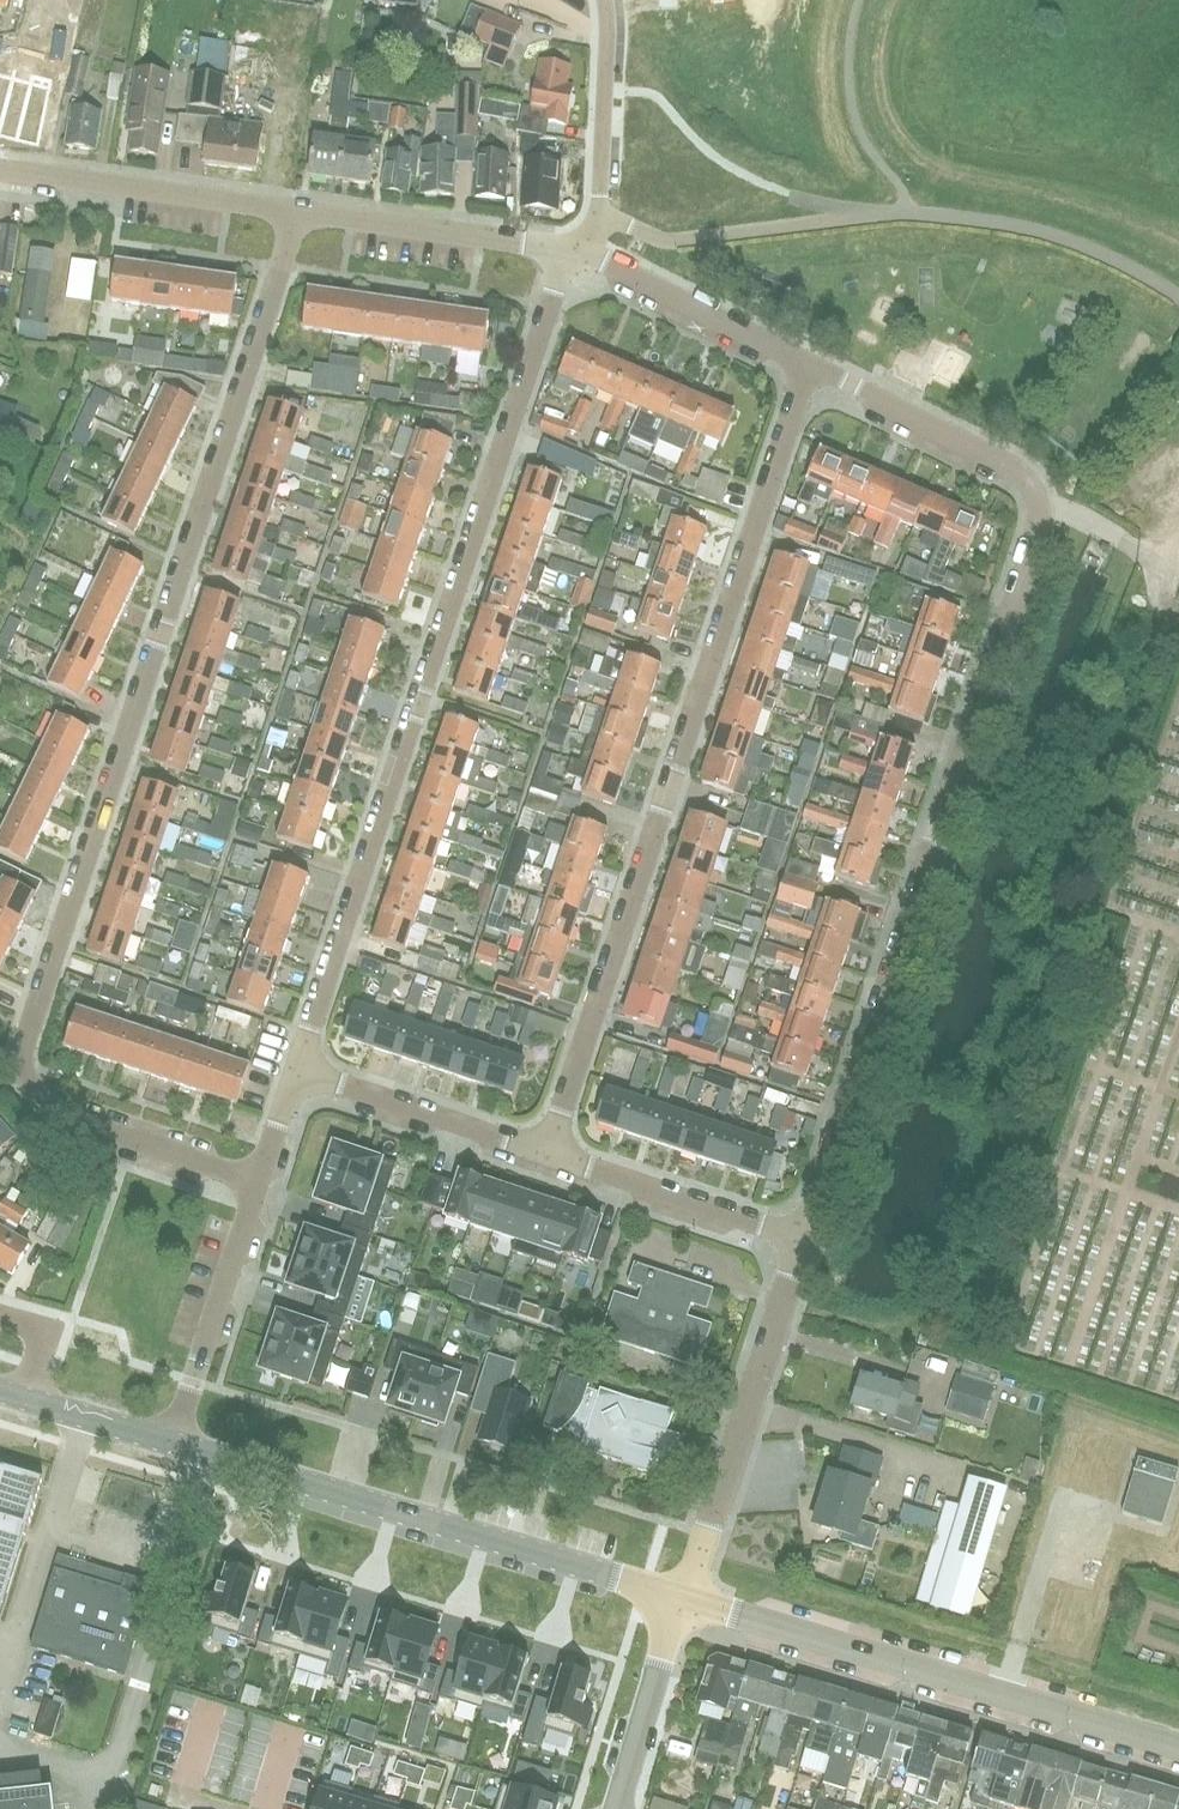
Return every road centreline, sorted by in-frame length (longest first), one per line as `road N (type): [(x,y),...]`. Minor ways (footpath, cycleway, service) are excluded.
road 1 (residential): [(259,1181),(61,1114),(31,1084),(23,1051),(300,210)]
road 2 (residential): [(805,1237),(1041,528),(1034,488),(1016,467),(809,362)]
road 3 (track): [(784,1303),(886,1325),(919,1318),(946,1291),(1007,1071),(1057,948),(1039,809),(1136,546)]
road 4 (residential): [(568,250),(293,1071)]
road 5 (residential): [(545,1151),(809,362)]
road 6 (unclassified): [(599,212),(668,241),(858,213),(1016,223),(1080,239),(1178,294)]
road 7 (unclassified): [(683,1597),(178,1441)]
road 8 (unclassified): [(1178,1748),(683,1597)]
road 9 (residential): [(683,1597),(805,1237)]
road 10 (residential): [(300,210),(0,168)]
road 11 (residential): [(805,1237),(545,1151)]
road 12 (residential): [(178,1441),(259,1181)]
road 13 (residential): [(568,250),(300,210)]
road 14 (residential): [(545,1151),(293,1071)]
road 15 (residential): [(809,362),(592,257)]
road 16 (unclassified): [(618,1808),(683,1597)]
road 17 (residential): [(599,212),(605,0)]
road 18 (unclassified): [(178,1441),(28,1398)]
road 19 (residential): [(28,1398),(51,1330),(0,1315)]

